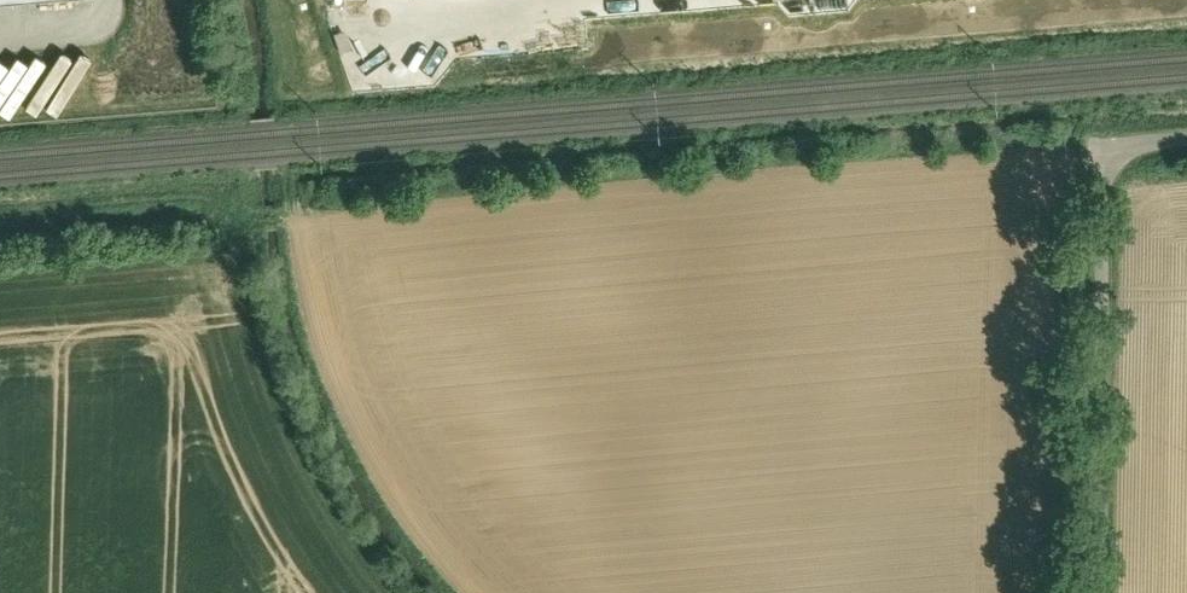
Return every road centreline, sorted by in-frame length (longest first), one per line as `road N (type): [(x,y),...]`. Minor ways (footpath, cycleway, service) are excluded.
road 1 (unclassified): [(1186,140),(1135,150),(1119,165),(1110,592)]

